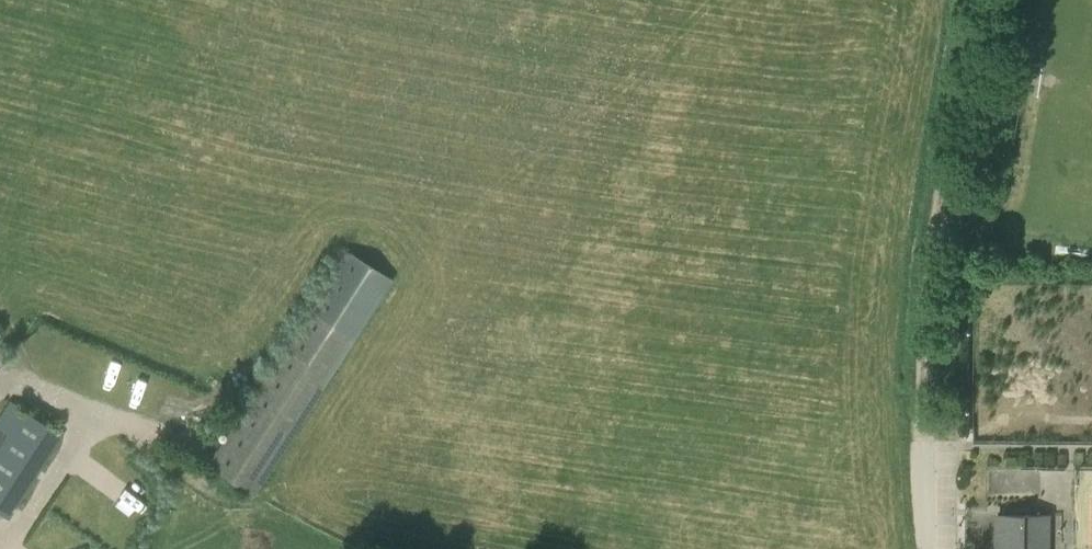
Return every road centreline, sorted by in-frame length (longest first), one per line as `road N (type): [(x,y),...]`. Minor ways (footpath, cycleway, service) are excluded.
road 1 (track): [(913,331),(964,0)]
road 2 (unclassified): [(924,548),(913,331)]

